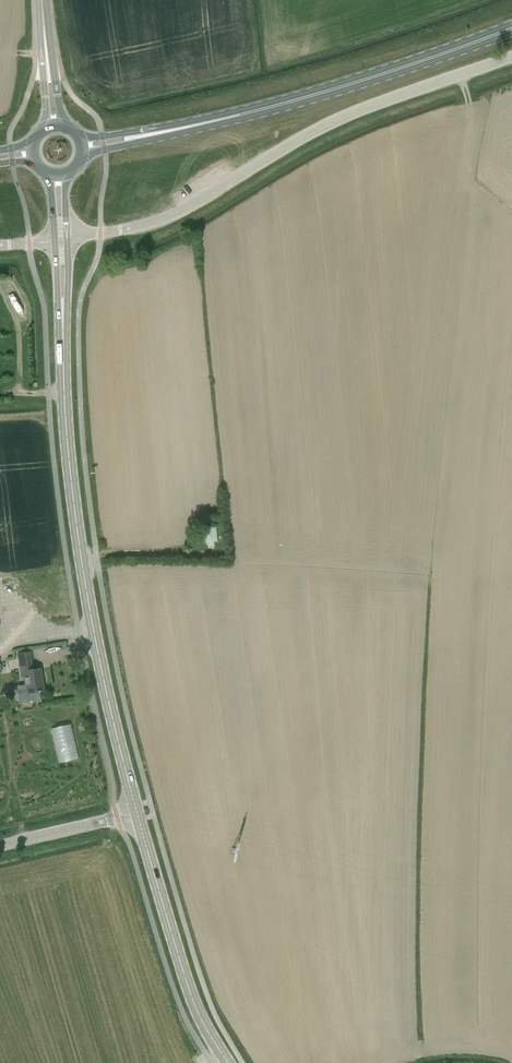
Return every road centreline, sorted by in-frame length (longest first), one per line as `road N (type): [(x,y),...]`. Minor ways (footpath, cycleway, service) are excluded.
road 1 (secondary): [(137,813),(77,542),(62,316)]
road 2 (unclassified): [(67,237),(156,221),(307,134),(511,58)]
road 3 (primary): [(511,28),(318,93),(163,130)]
road 4 (secondary): [(229,1062),(192,996),(137,813)]

